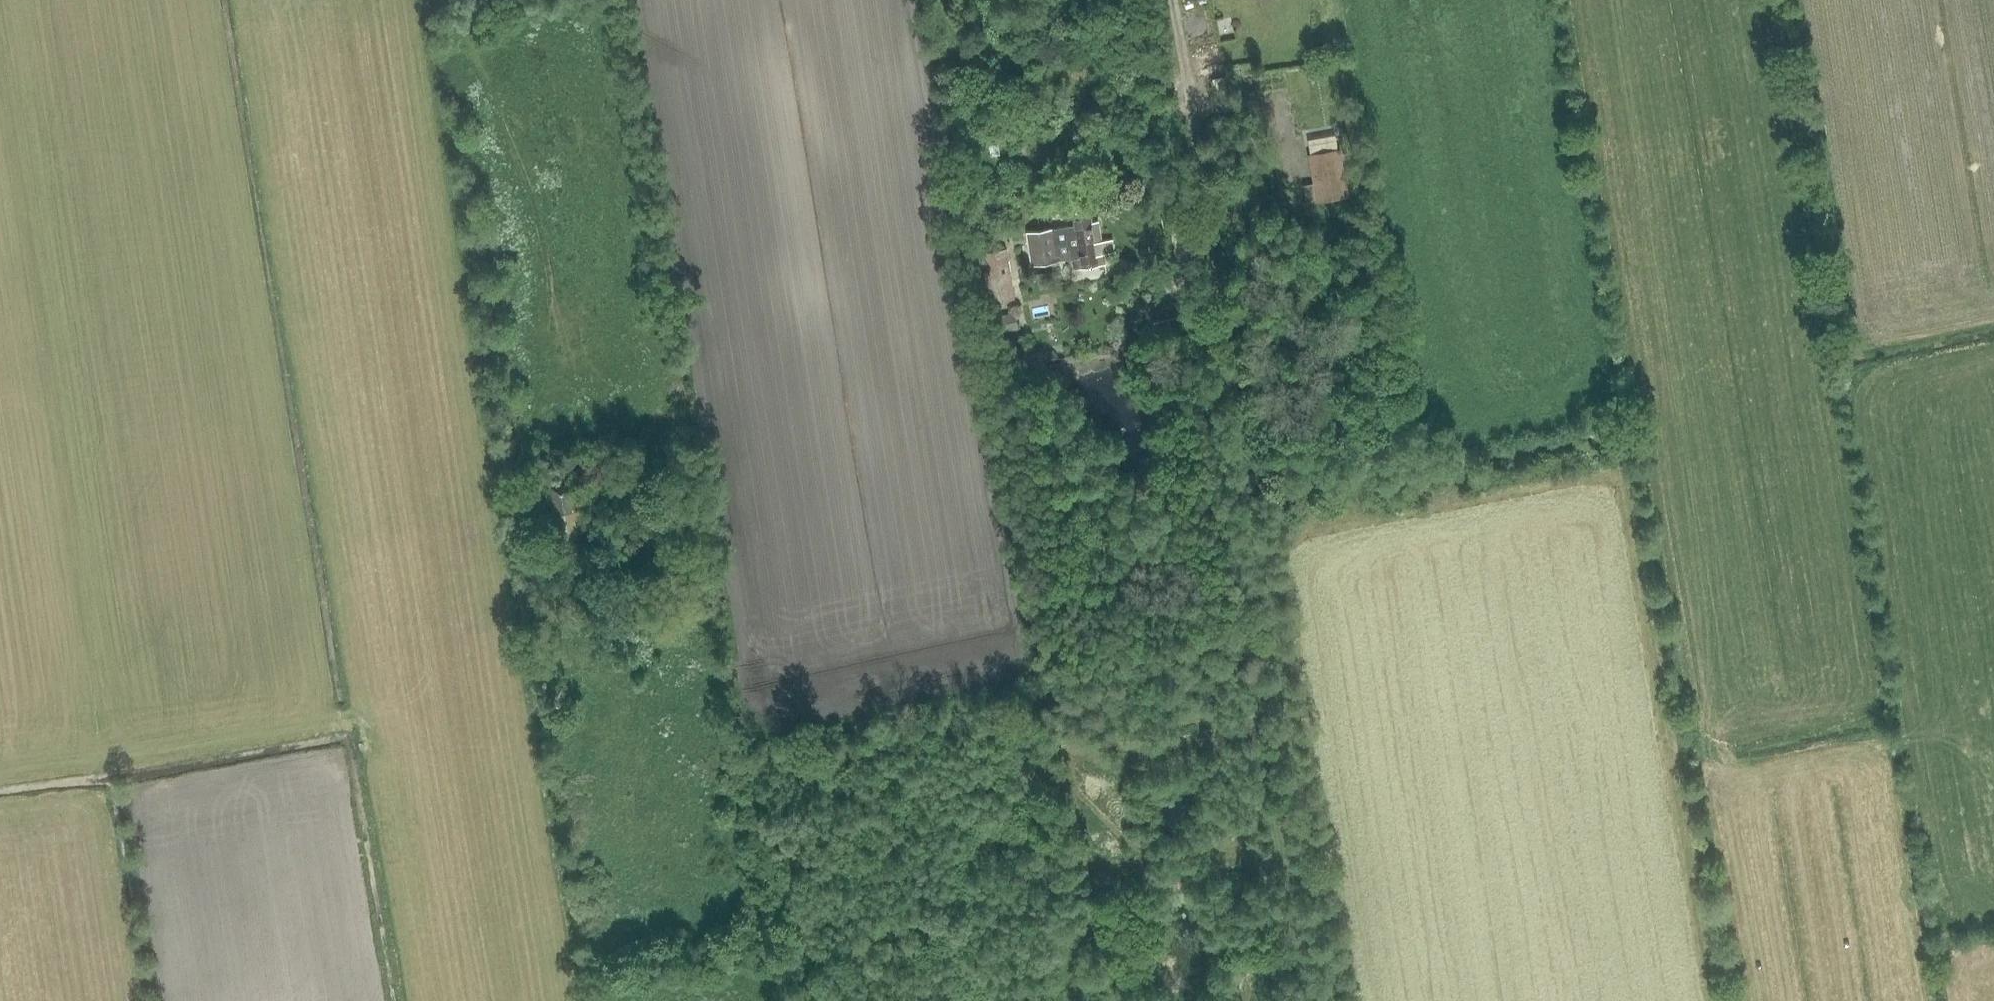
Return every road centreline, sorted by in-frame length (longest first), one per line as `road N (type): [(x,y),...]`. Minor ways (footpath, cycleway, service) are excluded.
road 1 (track): [(1249,486),(1165,0)]

